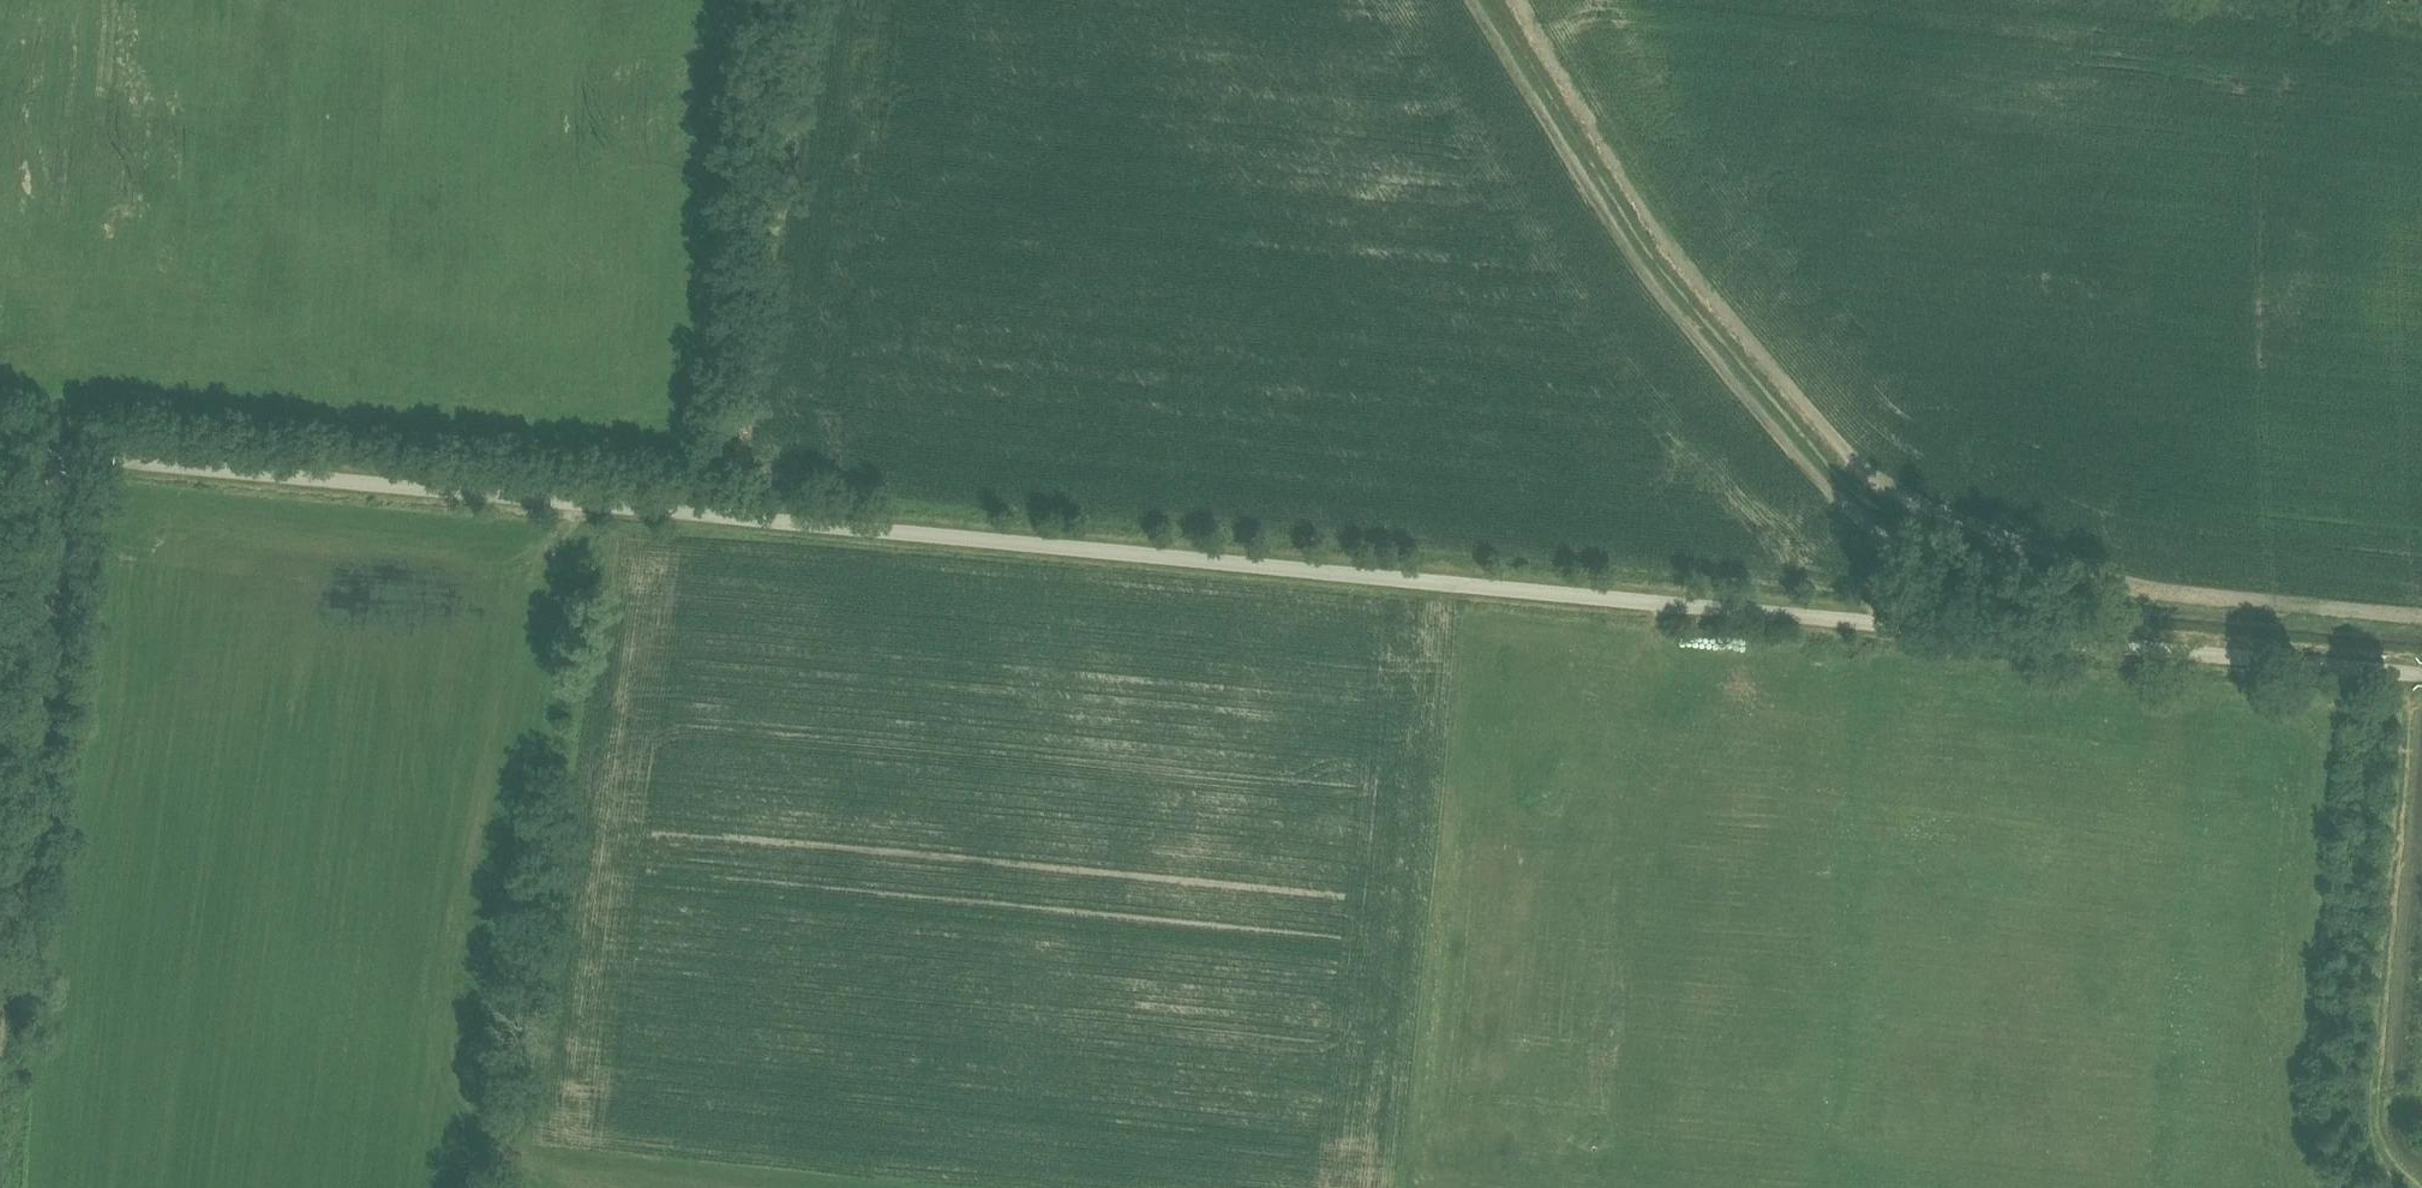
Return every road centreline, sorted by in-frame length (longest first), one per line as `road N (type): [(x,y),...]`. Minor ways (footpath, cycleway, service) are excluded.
road 1 (unclassified): [(52,458),(2421,676)]
road 2 (track): [(2397,674),(2358,1100),(2368,1132),(2421,1187)]
road 3 (unclassified): [(0,903),(52,458)]

